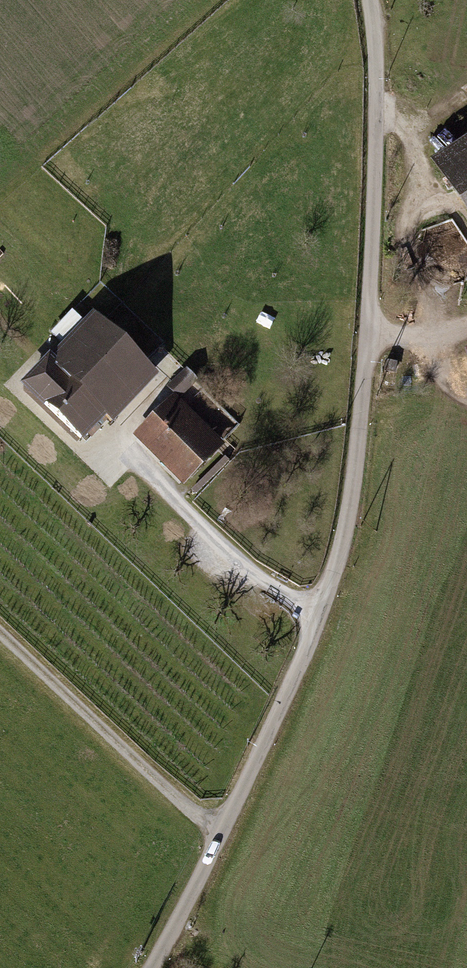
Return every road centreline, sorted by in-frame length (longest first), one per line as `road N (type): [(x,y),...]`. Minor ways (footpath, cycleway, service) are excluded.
road 1 (unclassified): [(154,967),(320,615),(348,503),(370,340),(371,0)]
road 2 (track): [(0,621),(221,832)]
road 3 (track): [(320,615),(227,548),(112,438)]

